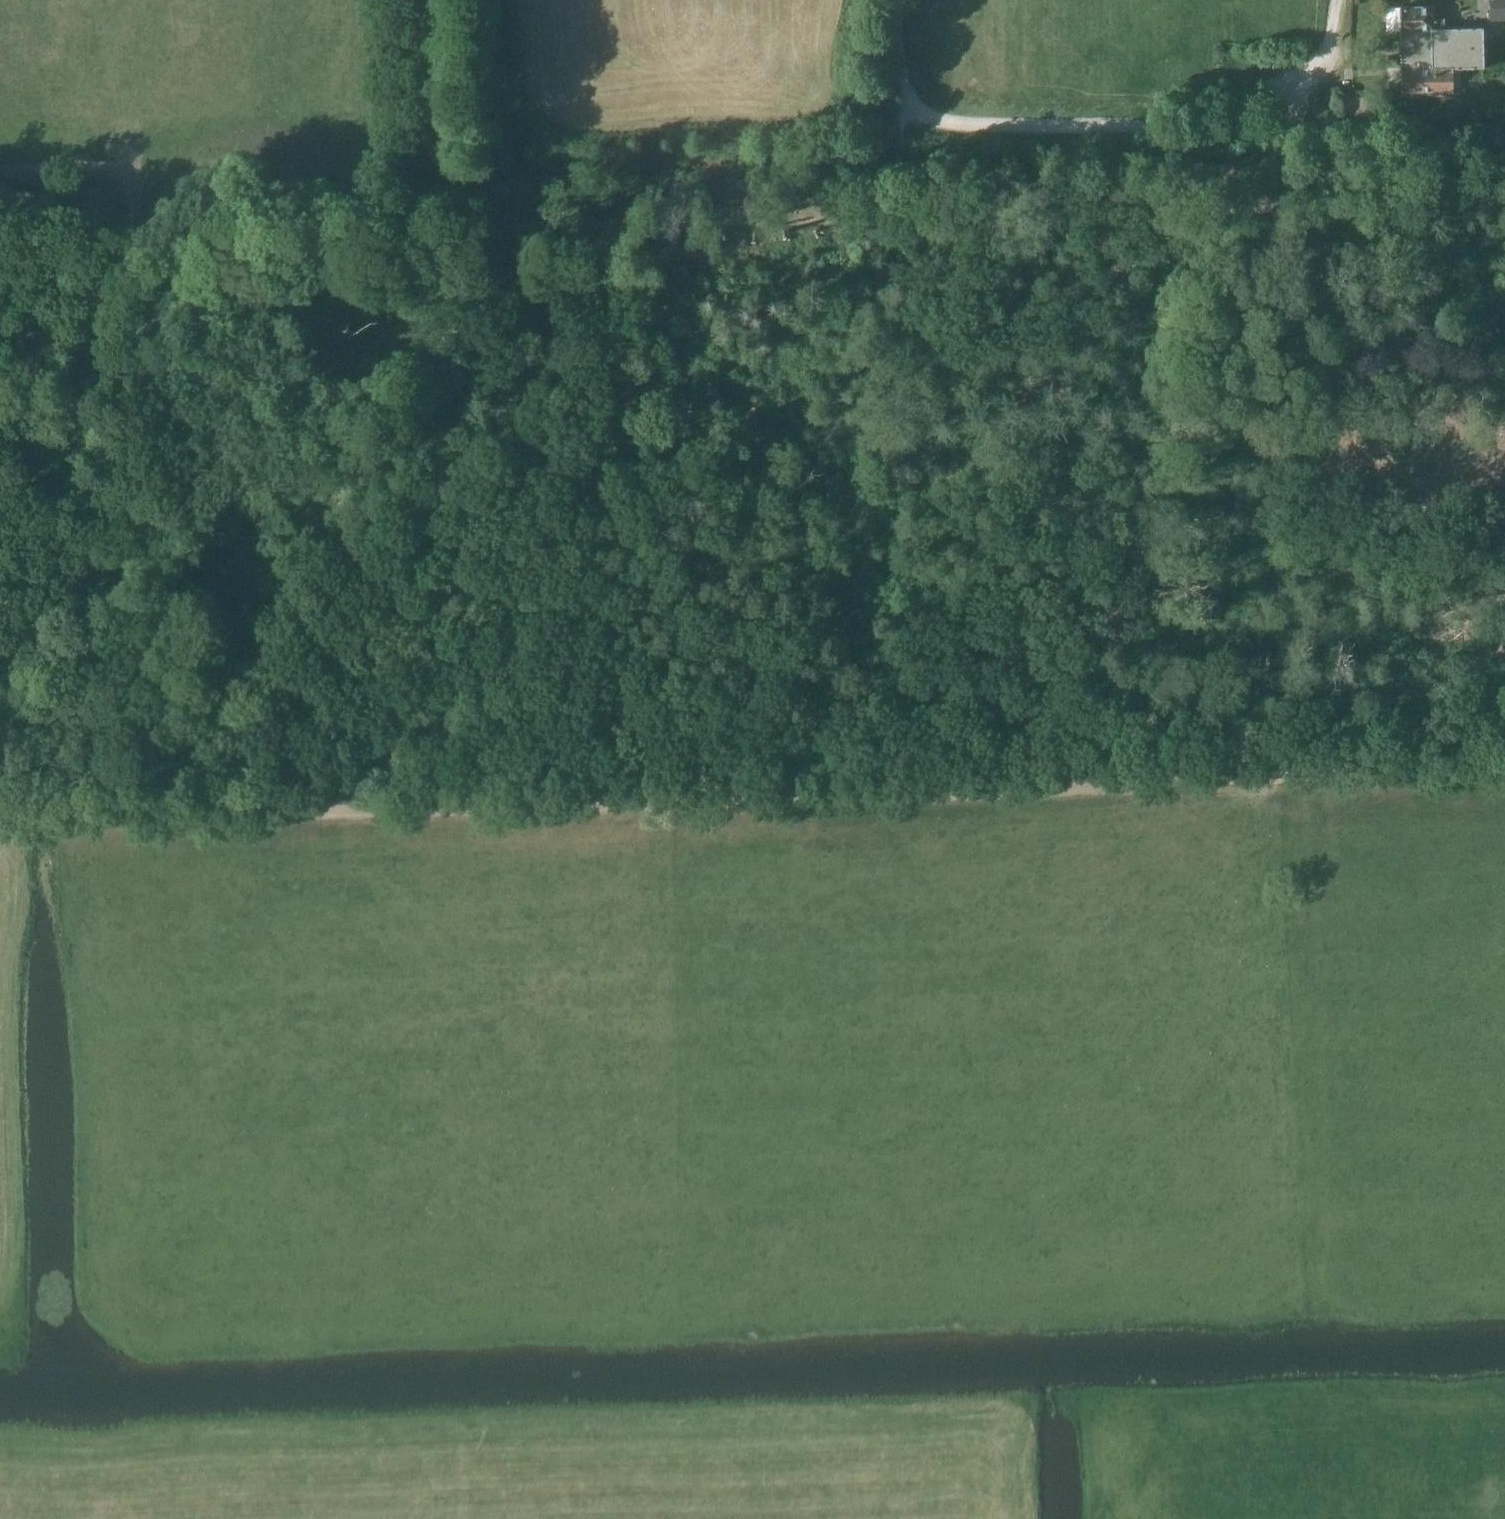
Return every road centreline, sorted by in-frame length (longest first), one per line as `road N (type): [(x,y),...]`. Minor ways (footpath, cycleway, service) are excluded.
road 1 (track): [(1504,779),(25,834)]

